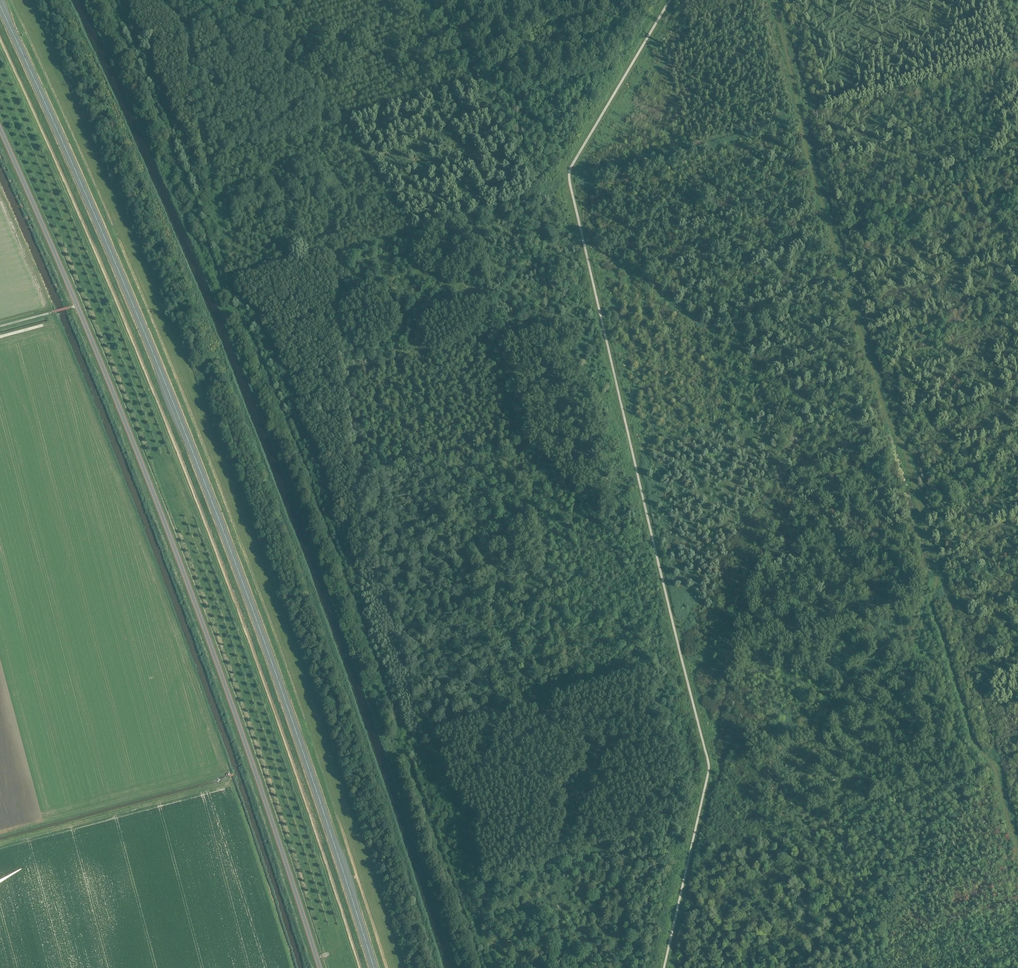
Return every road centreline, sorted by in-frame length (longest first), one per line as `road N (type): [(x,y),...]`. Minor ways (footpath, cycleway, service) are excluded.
road 1 (trunk): [(373,967),(221,524),(1,0)]
road 2 (unclassified): [(319,967),(208,640),(0,134)]
road 3 (track): [(768,0),(1017,829)]

